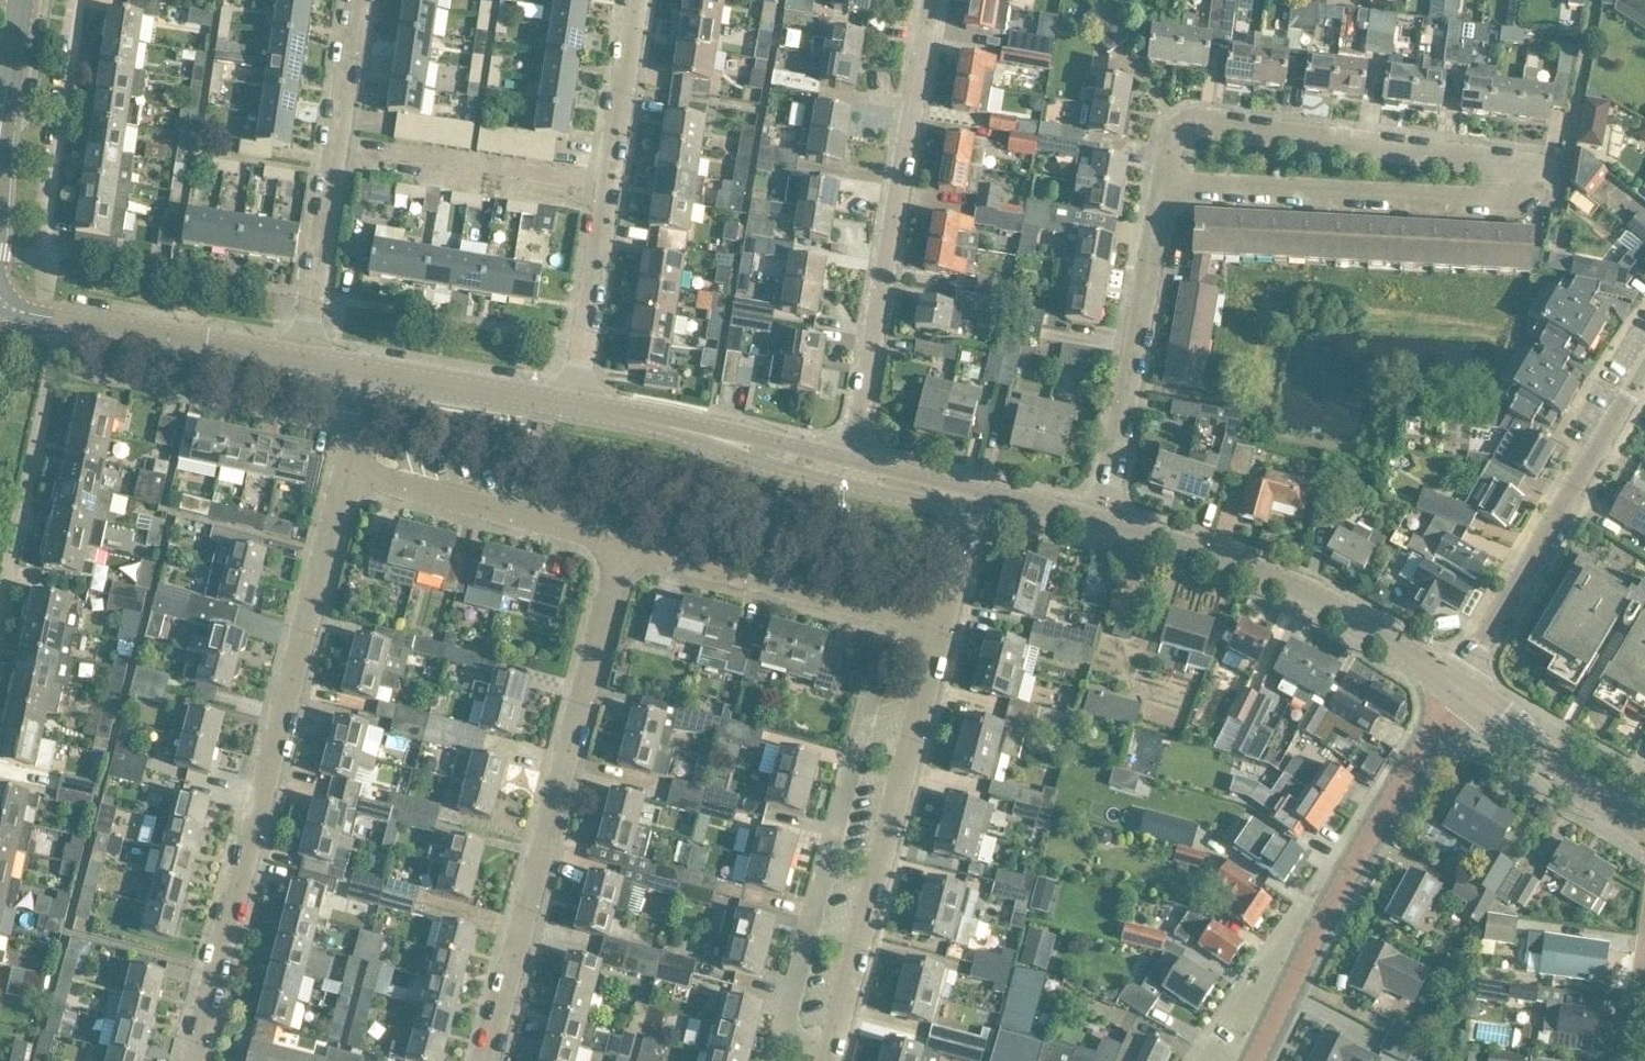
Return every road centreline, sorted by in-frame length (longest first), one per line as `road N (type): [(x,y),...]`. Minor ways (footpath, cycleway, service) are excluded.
road 1 (residential): [(1164,188),(1173,136),(1200,124),(1512,163),(1536,171),(1542,182),(1536,196),(1513,203),(1210,190)]
road 2 (residential): [(194,1060),(347,471)]
road 3 (residential): [(487,1060),(621,548)]
road 4 (residential): [(852,462),(928,0)]
road 5 (residential): [(828,1060),(943,625)]
road 6 (tertiary): [(1261,1060),(1340,891),(1457,684)]
road 7 (residential): [(571,407),(637,0)]
road 8 (tertiary): [(1457,684),(1284,585),(1099,526)]
road 9 (residential): [(301,360),(357,0)]
road 10 (residential): [(1644,381),(1457,684)]
road 11 (residential): [(1099,526),(1164,188)]
road 12 (residential): [(943,625),(621,548)]
road 13 (residential): [(47,317),(41,216),(73,0)]
road 14 (residential): [(66,320),(0,608)]
road 15 (residential): [(621,548),(347,471)]
road 16 (tertiary): [(301,360),(66,320)]
road 17 (tertiary): [(571,407),(363,370)]
road 18 (tertiary): [(648,421),(768,466),(847,485)]
road 19 (tertiary): [(852,462),(648,421)]
road 20 (tertiary): [(1618,812),(1563,776),(1457,684)]
road 21 (residential): [(943,625),(977,497)]
road 22 (tertiary): [(847,485),(932,503),(977,497)]
road 23 (tertiary): [(977,497),(852,462)]
road 24 (tertiary): [(1099,526),(977,497)]

